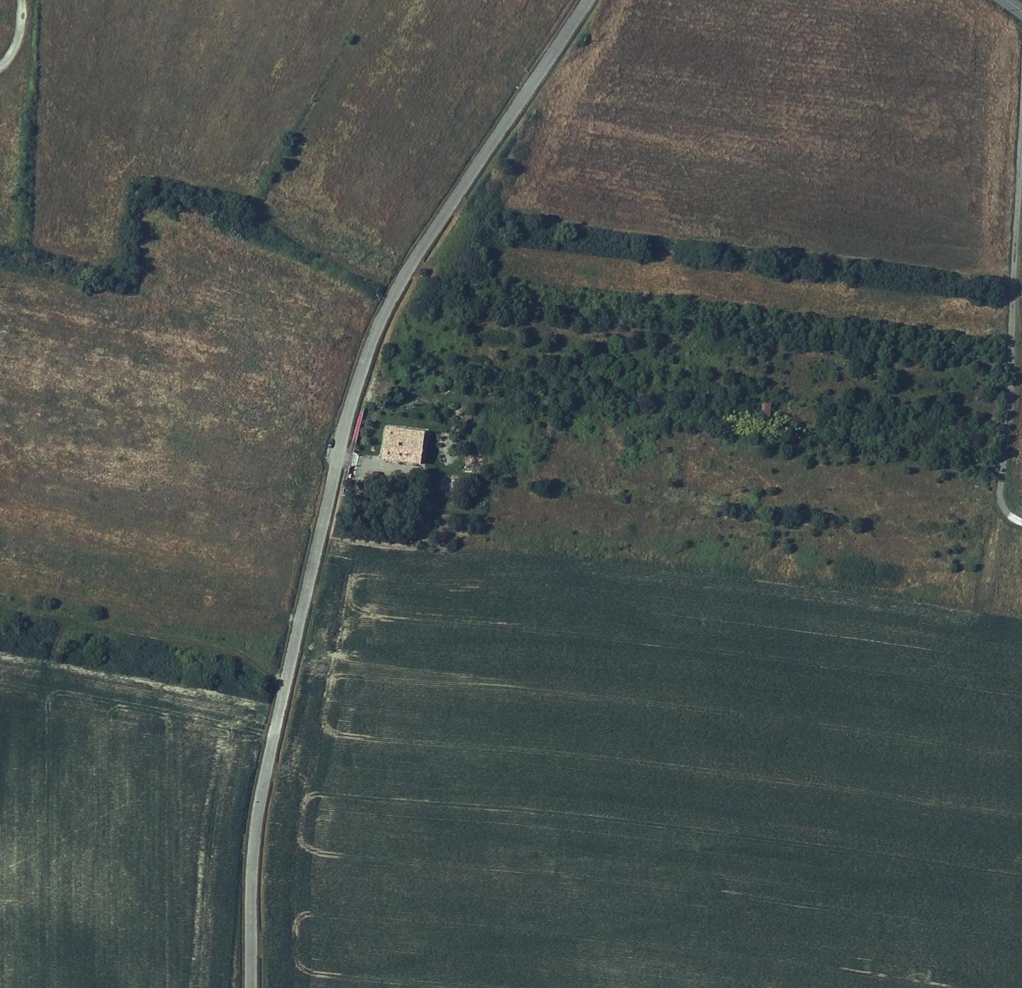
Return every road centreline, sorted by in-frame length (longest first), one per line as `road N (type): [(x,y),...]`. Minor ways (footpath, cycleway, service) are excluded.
road 1 (unclassified): [(586,0),(392,291),(343,426),(254,814),(250,987)]

